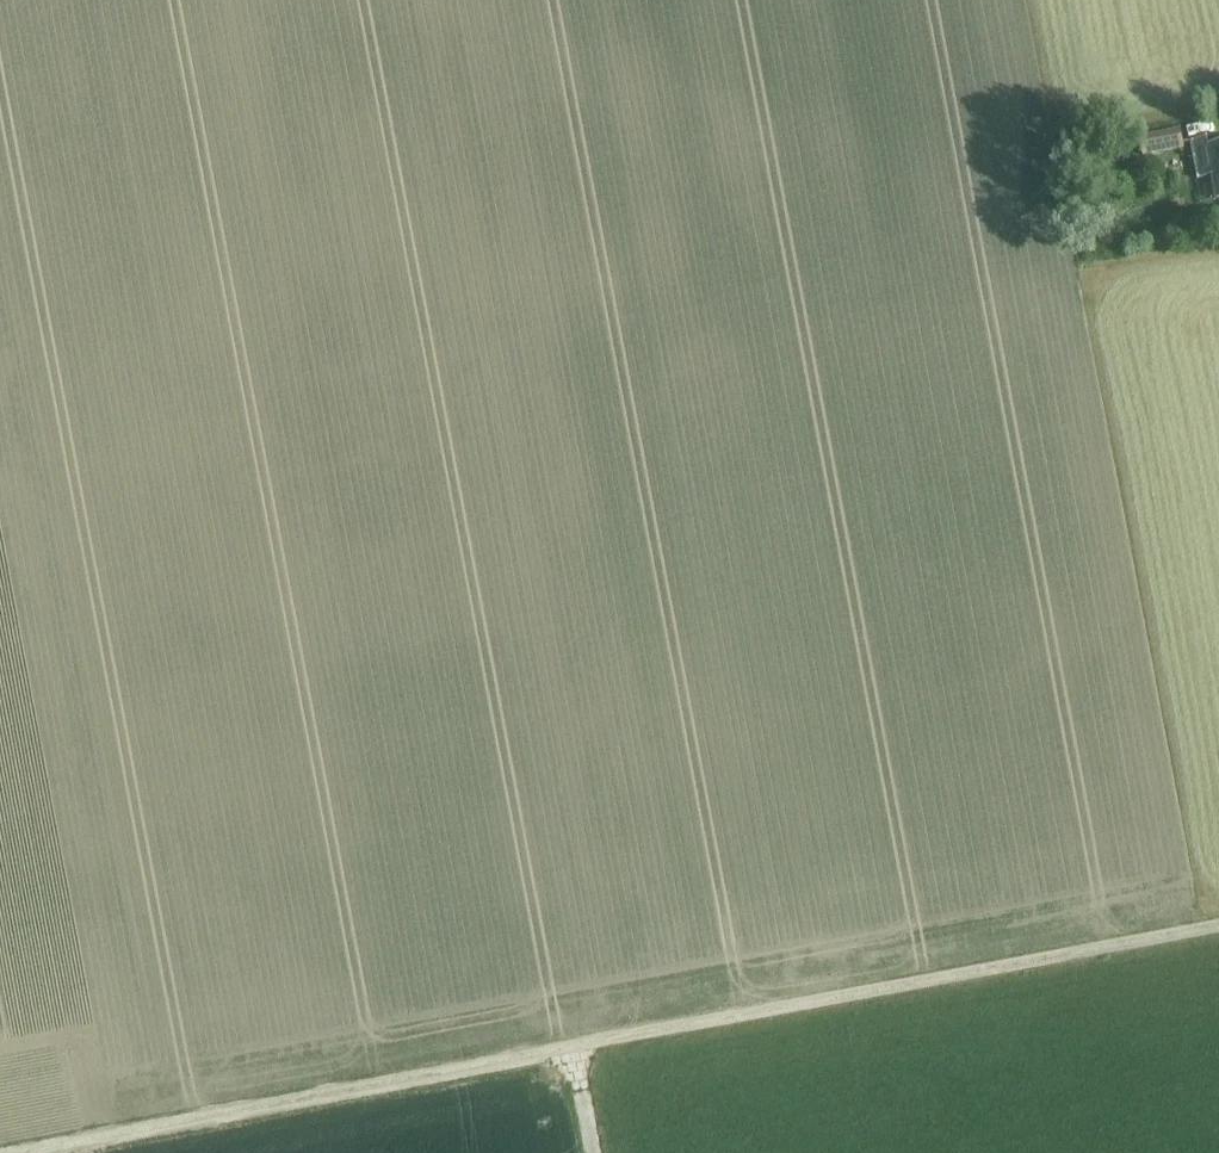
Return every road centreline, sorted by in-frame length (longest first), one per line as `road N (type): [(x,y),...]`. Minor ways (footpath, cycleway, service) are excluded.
road 1 (track): [(1218,928),(14,1152)]

